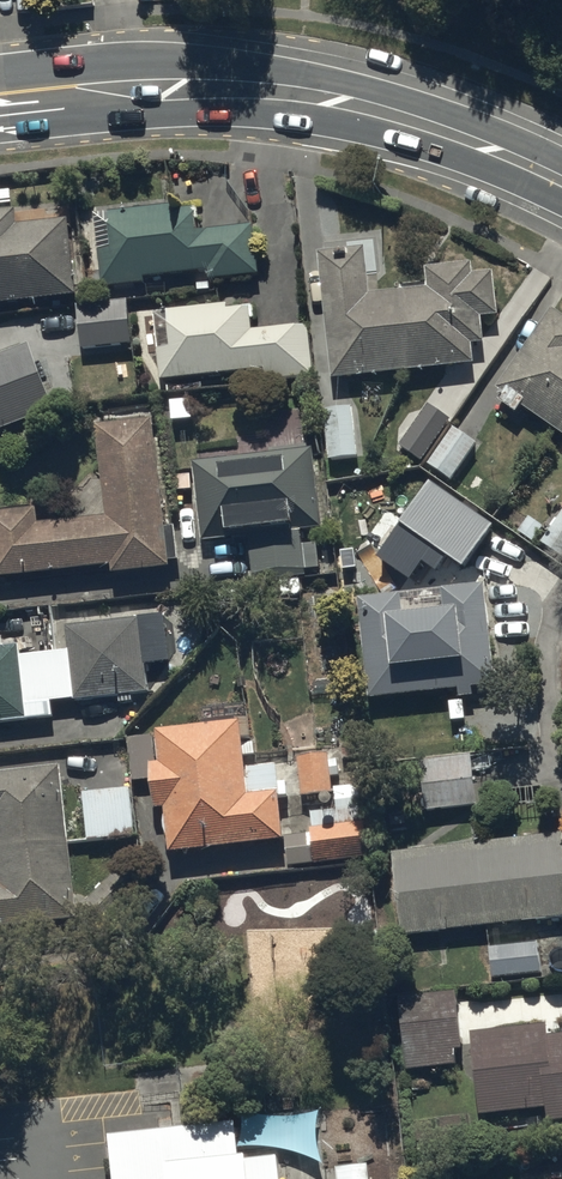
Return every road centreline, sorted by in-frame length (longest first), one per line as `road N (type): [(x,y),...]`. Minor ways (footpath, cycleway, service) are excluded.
road 1 (secondary): [(0,106),(206,87),(292,95),(419,124),(561,182)]

